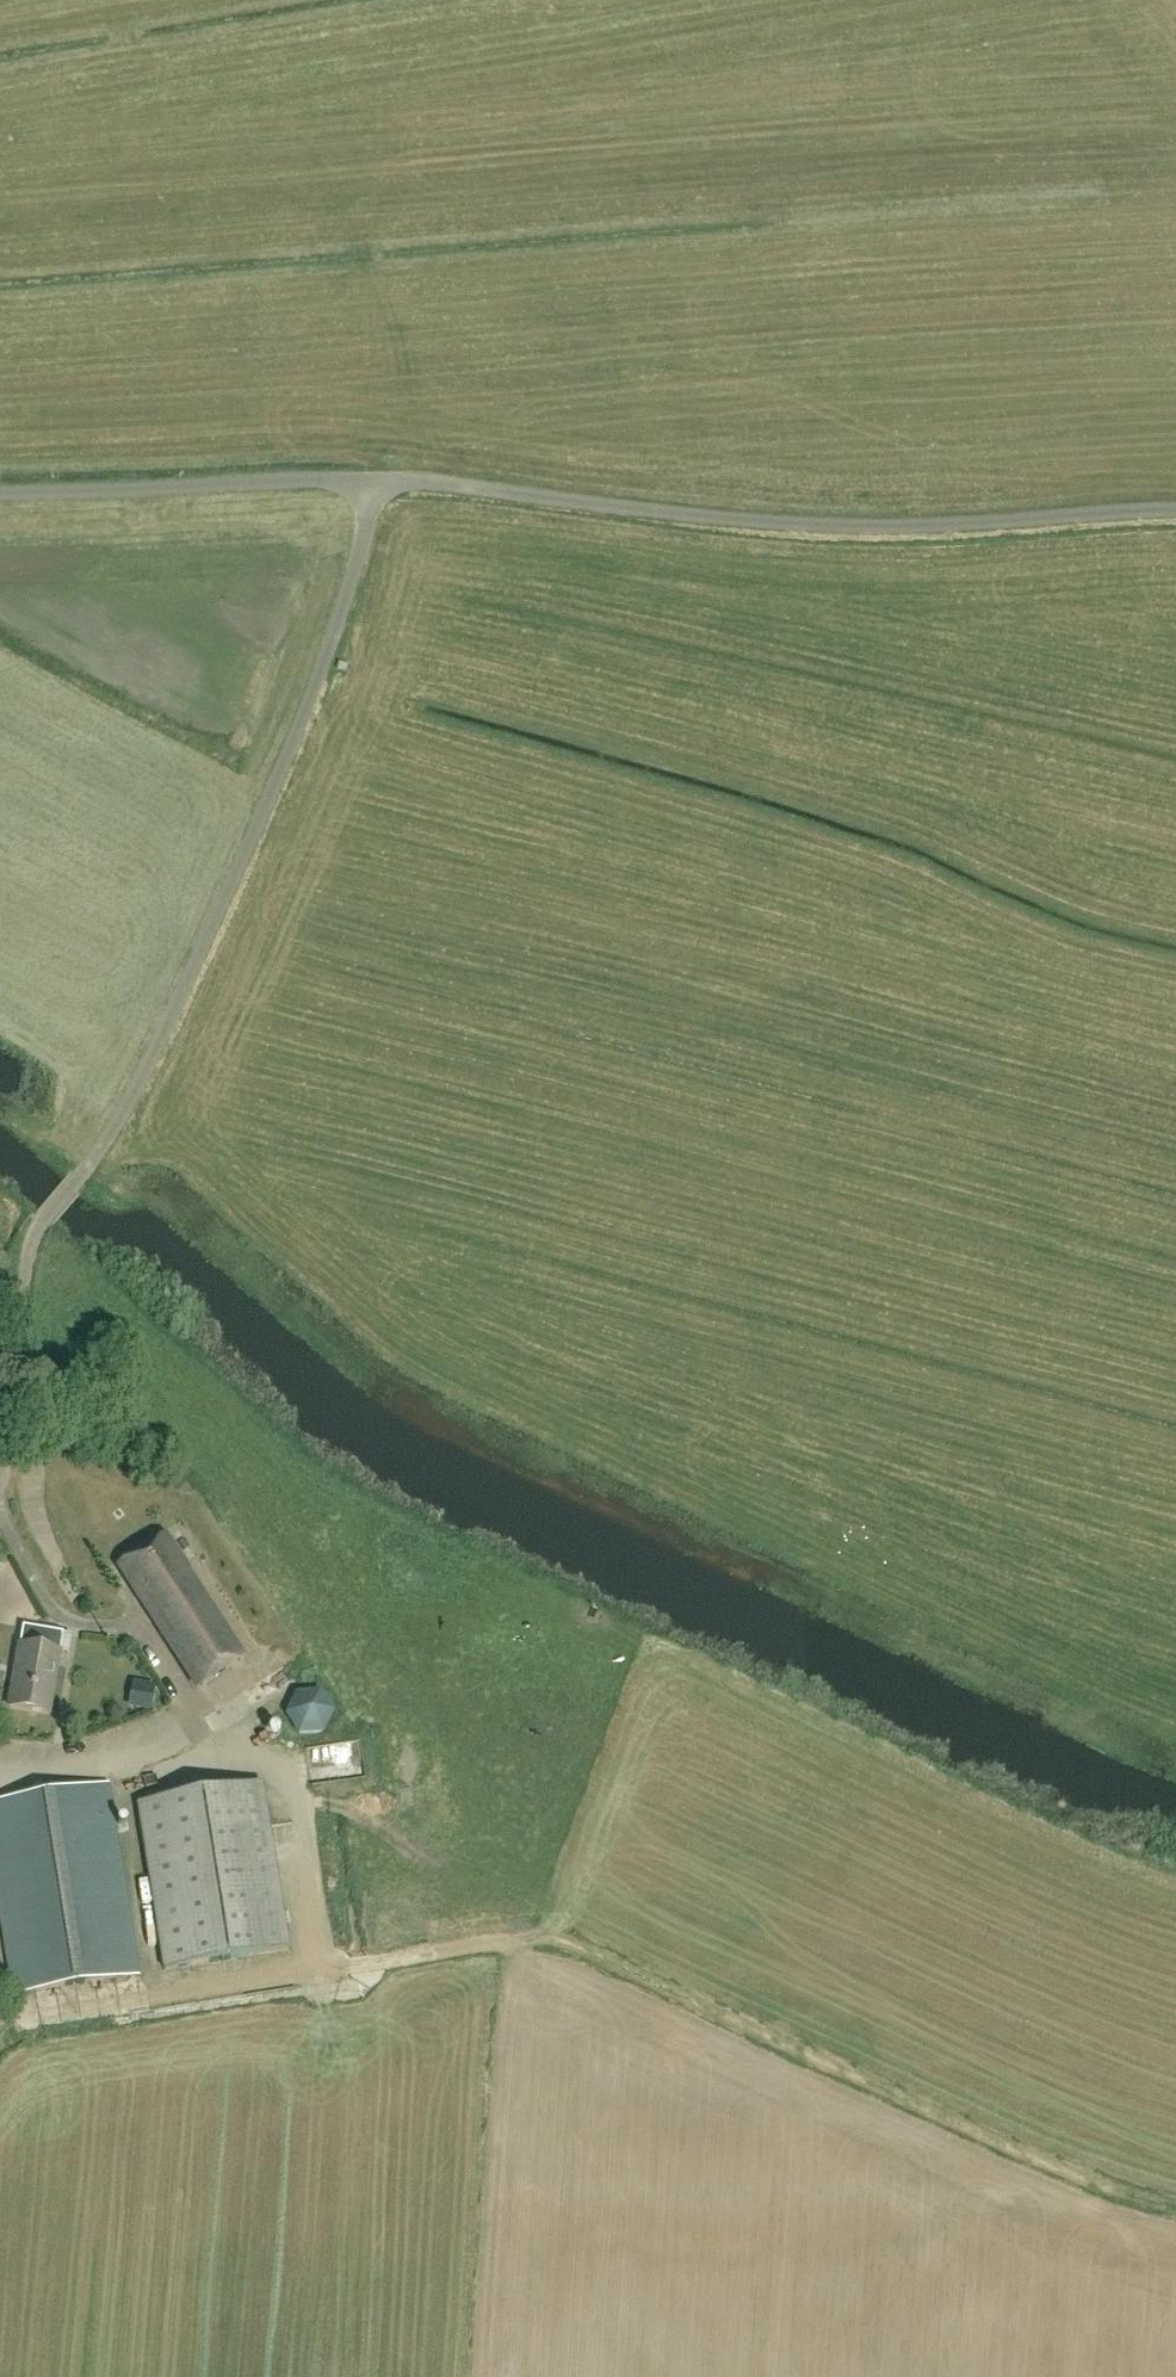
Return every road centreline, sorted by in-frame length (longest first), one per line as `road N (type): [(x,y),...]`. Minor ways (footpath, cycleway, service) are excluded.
road 1 (unclassified): [(0,1462),(41,1221),(112,1131),(176,1005),(314,686),(379,478)]
road 2 (unclassified): [(379,478),(848,529),(1175,513)]
road 3 (unclassified): [(0,493),(379,478)]

